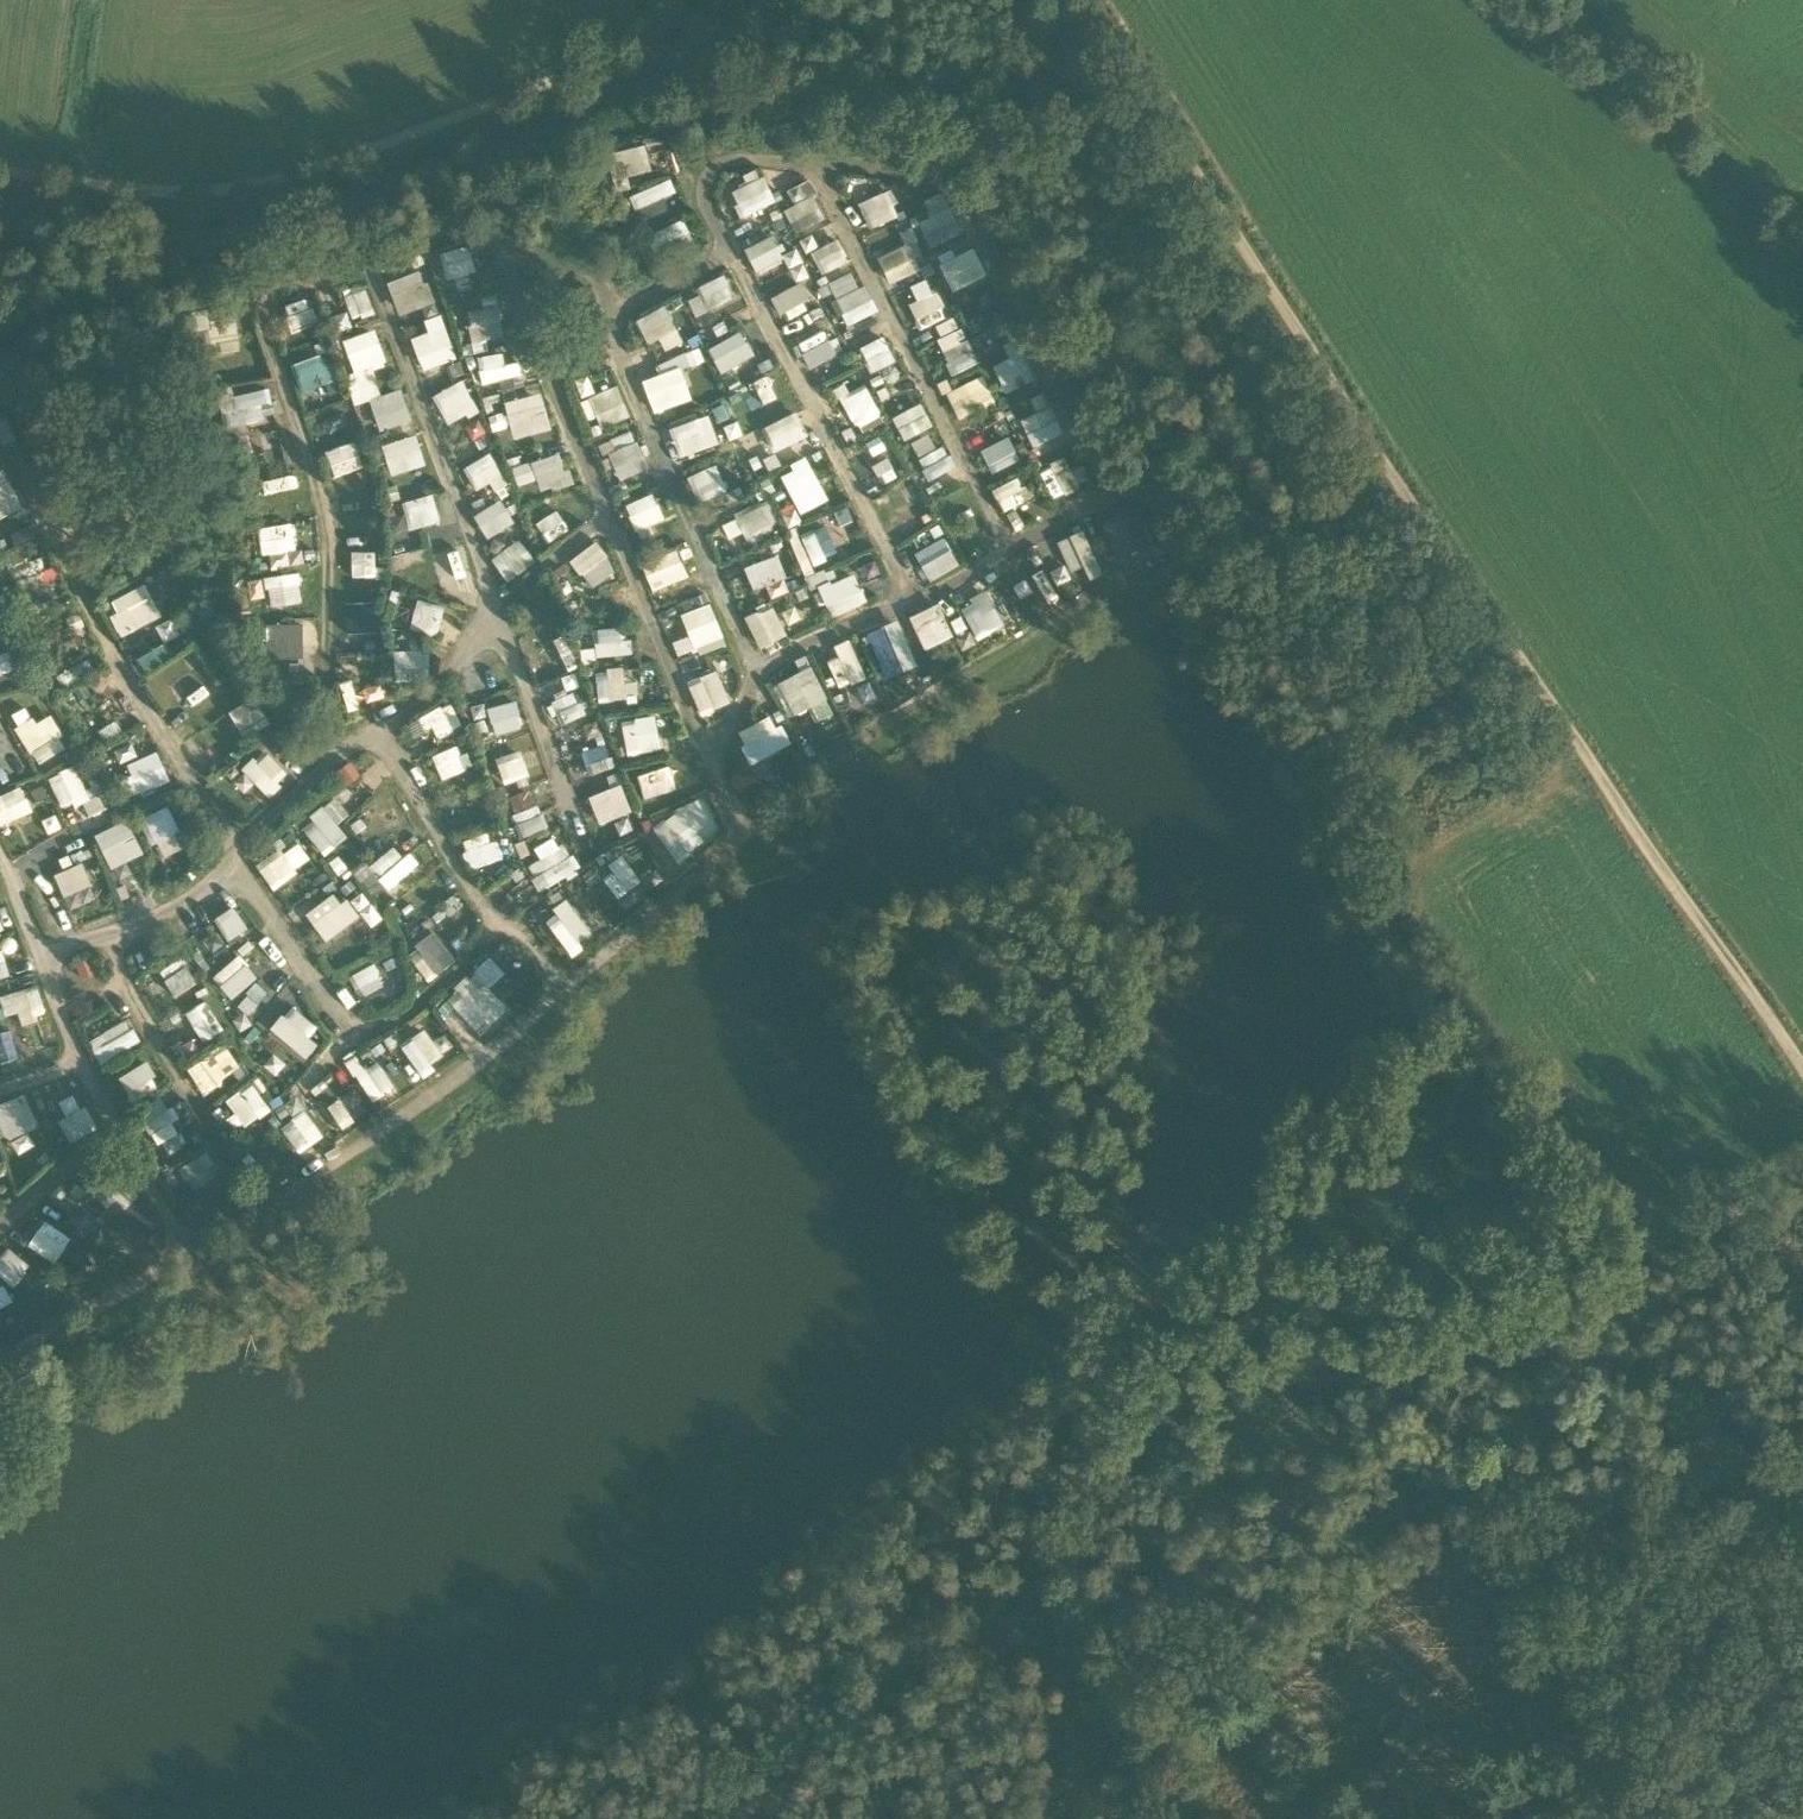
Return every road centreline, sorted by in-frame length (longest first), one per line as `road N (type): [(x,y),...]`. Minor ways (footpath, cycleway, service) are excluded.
road 1 (track): [(1802,1081),(1415,519),(1085,0)]
road 2 (track): [(0,168),(192,196),(252,192),(612,55),(660,0)]
road 3 (track): [(1802,205),(1572,0)]

